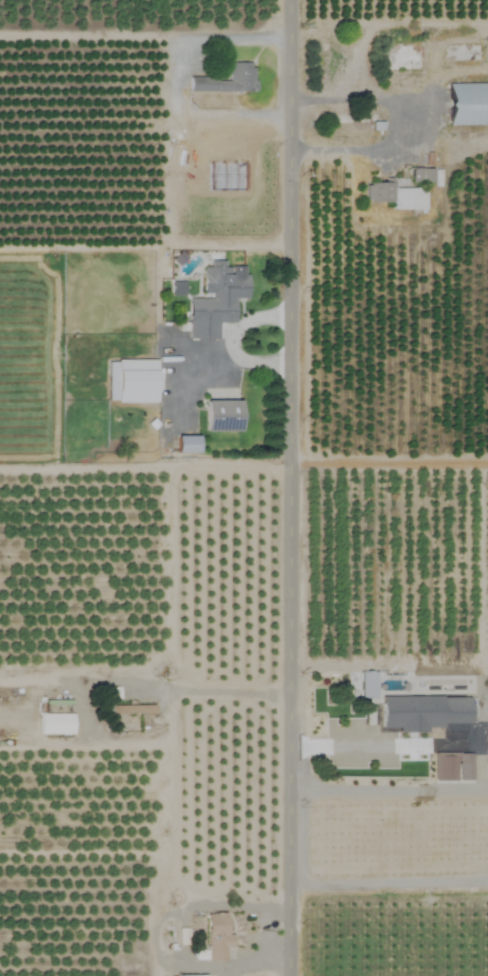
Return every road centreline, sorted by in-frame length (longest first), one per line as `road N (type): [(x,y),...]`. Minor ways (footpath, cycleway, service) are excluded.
road 1 (residential): [(291,0),(288,975)]

